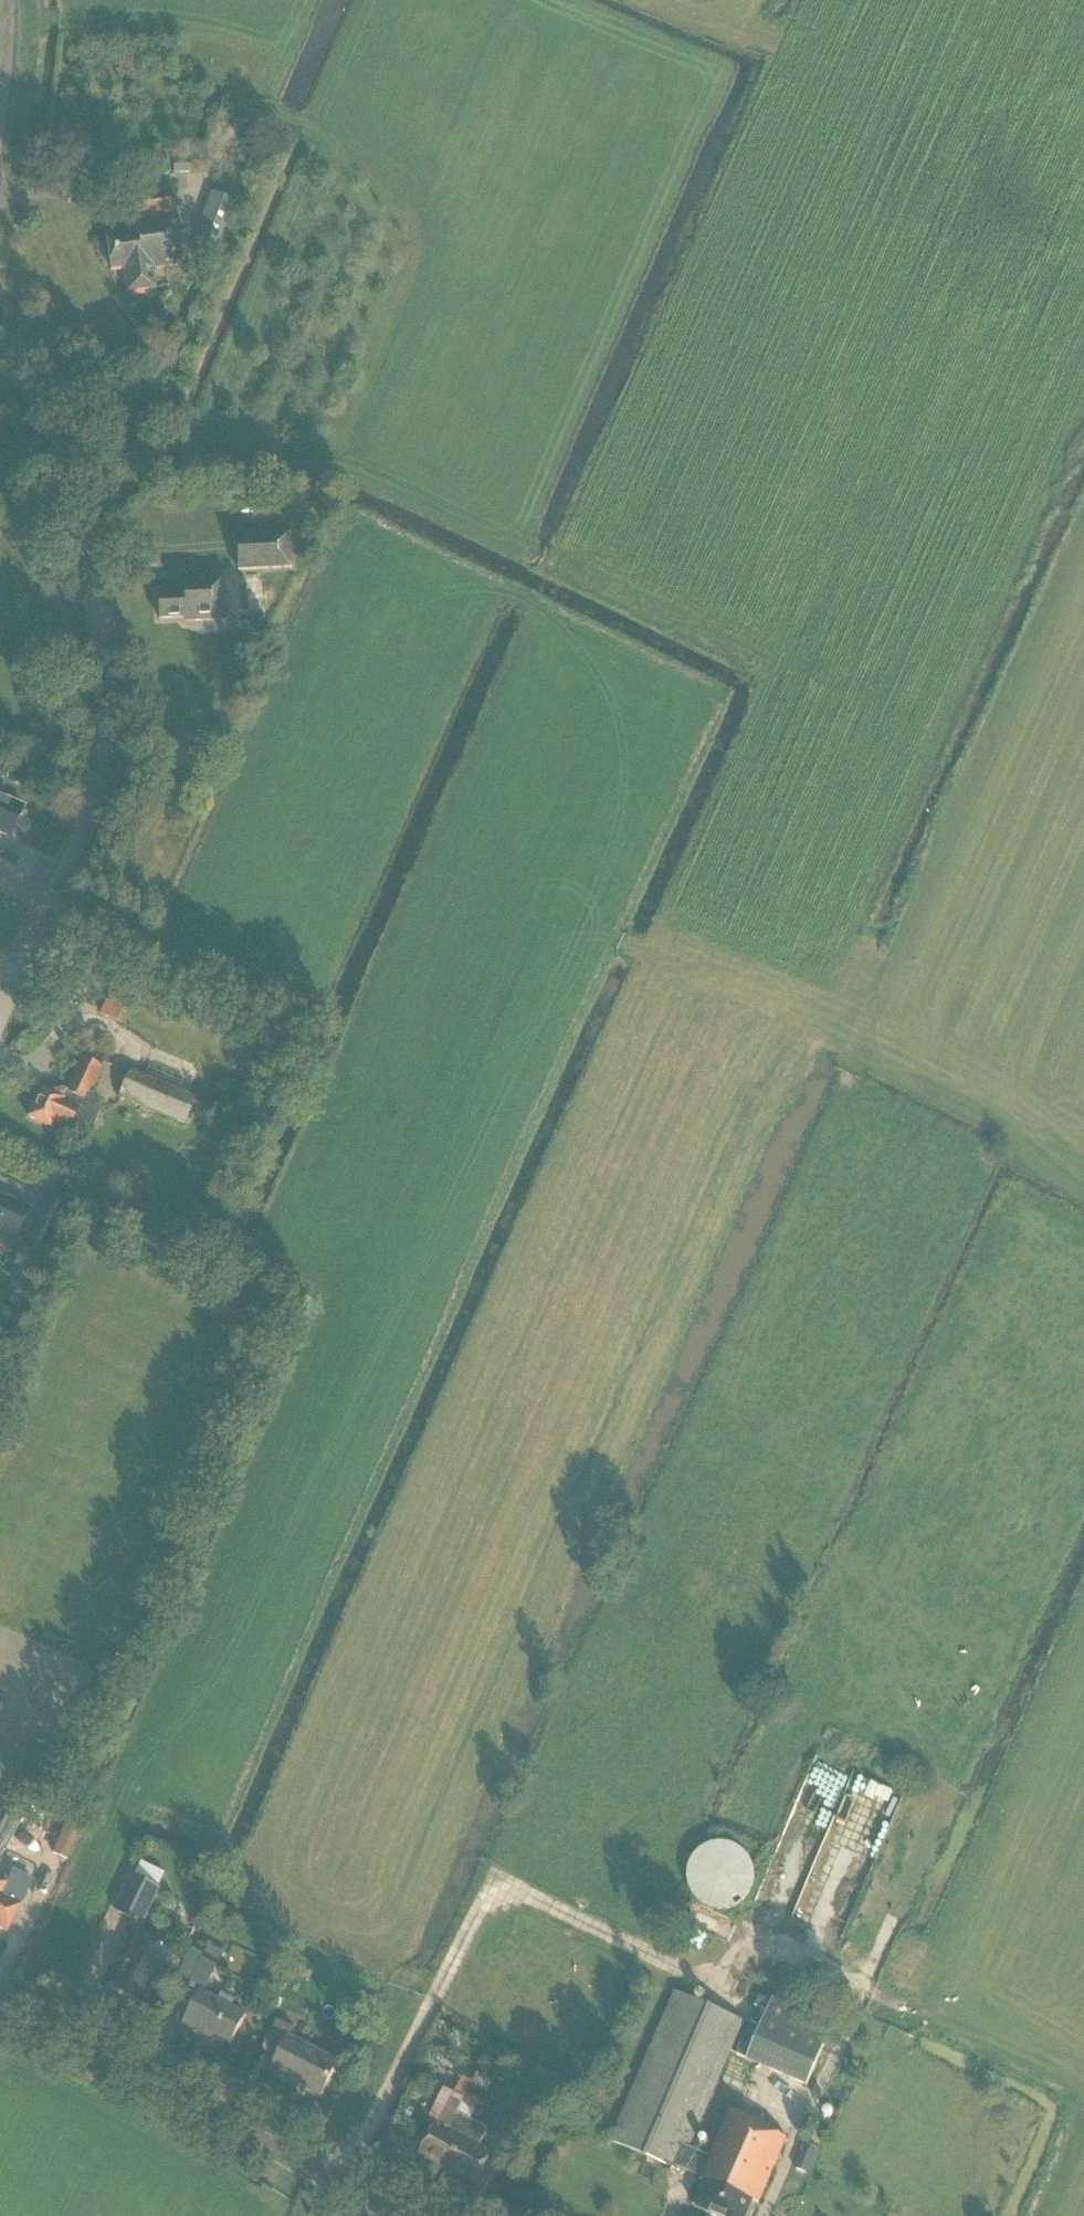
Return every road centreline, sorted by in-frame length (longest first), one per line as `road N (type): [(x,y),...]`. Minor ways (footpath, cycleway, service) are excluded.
road 1 (unclassified): [(0,1013),(84,830),(98,777),(105,660),(65,398),(48,372),(0,334)]
road 2 (tertiary): [(394,2215),(0,1999)]
road 3 (tertiary): [(0,130),(7,0)]

